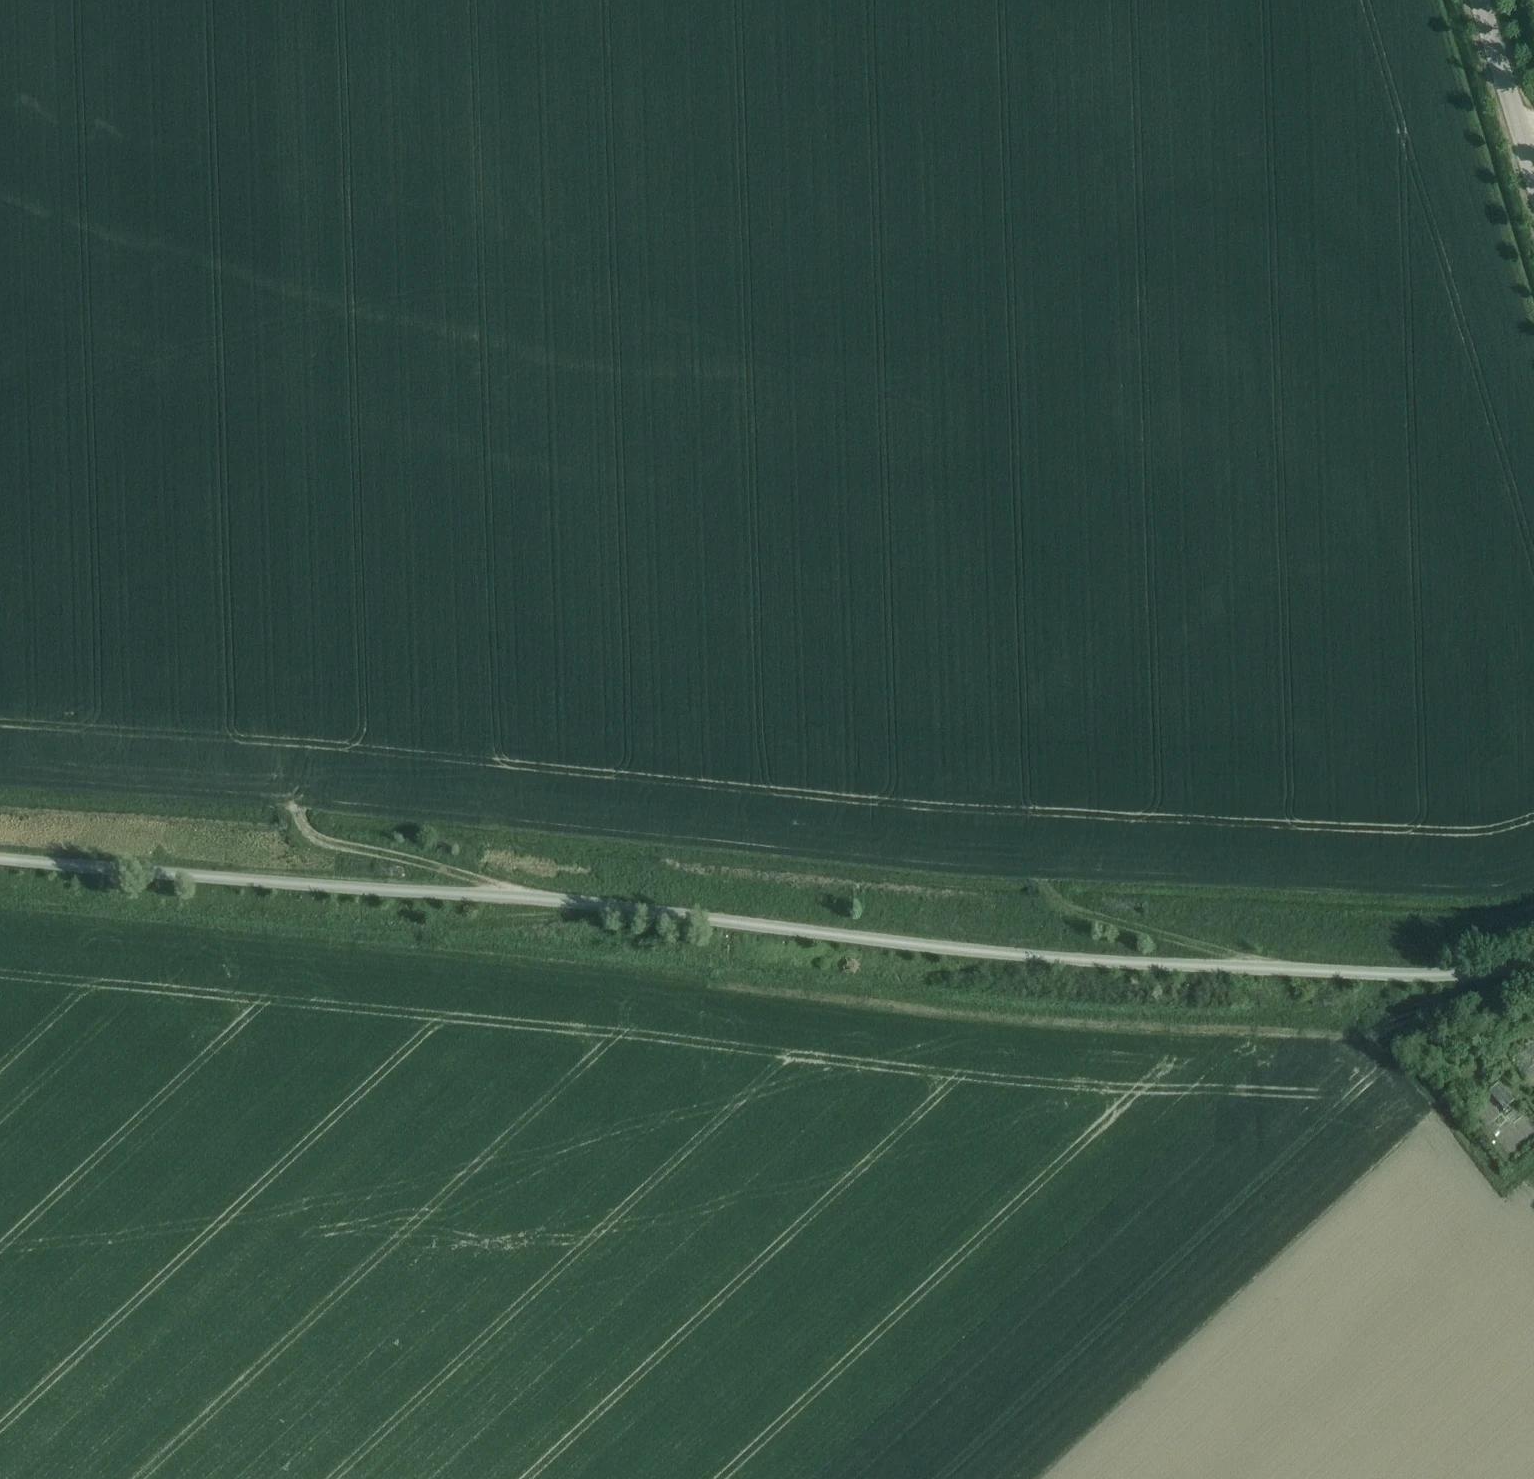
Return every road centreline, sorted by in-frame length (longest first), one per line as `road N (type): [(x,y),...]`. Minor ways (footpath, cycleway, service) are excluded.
road 1 (unclassified): [(1533,961),(1408,974),(1019,953),(617,906),(0,854)]
road 2 (tertiary): [(1533,180),(1480,0)]

